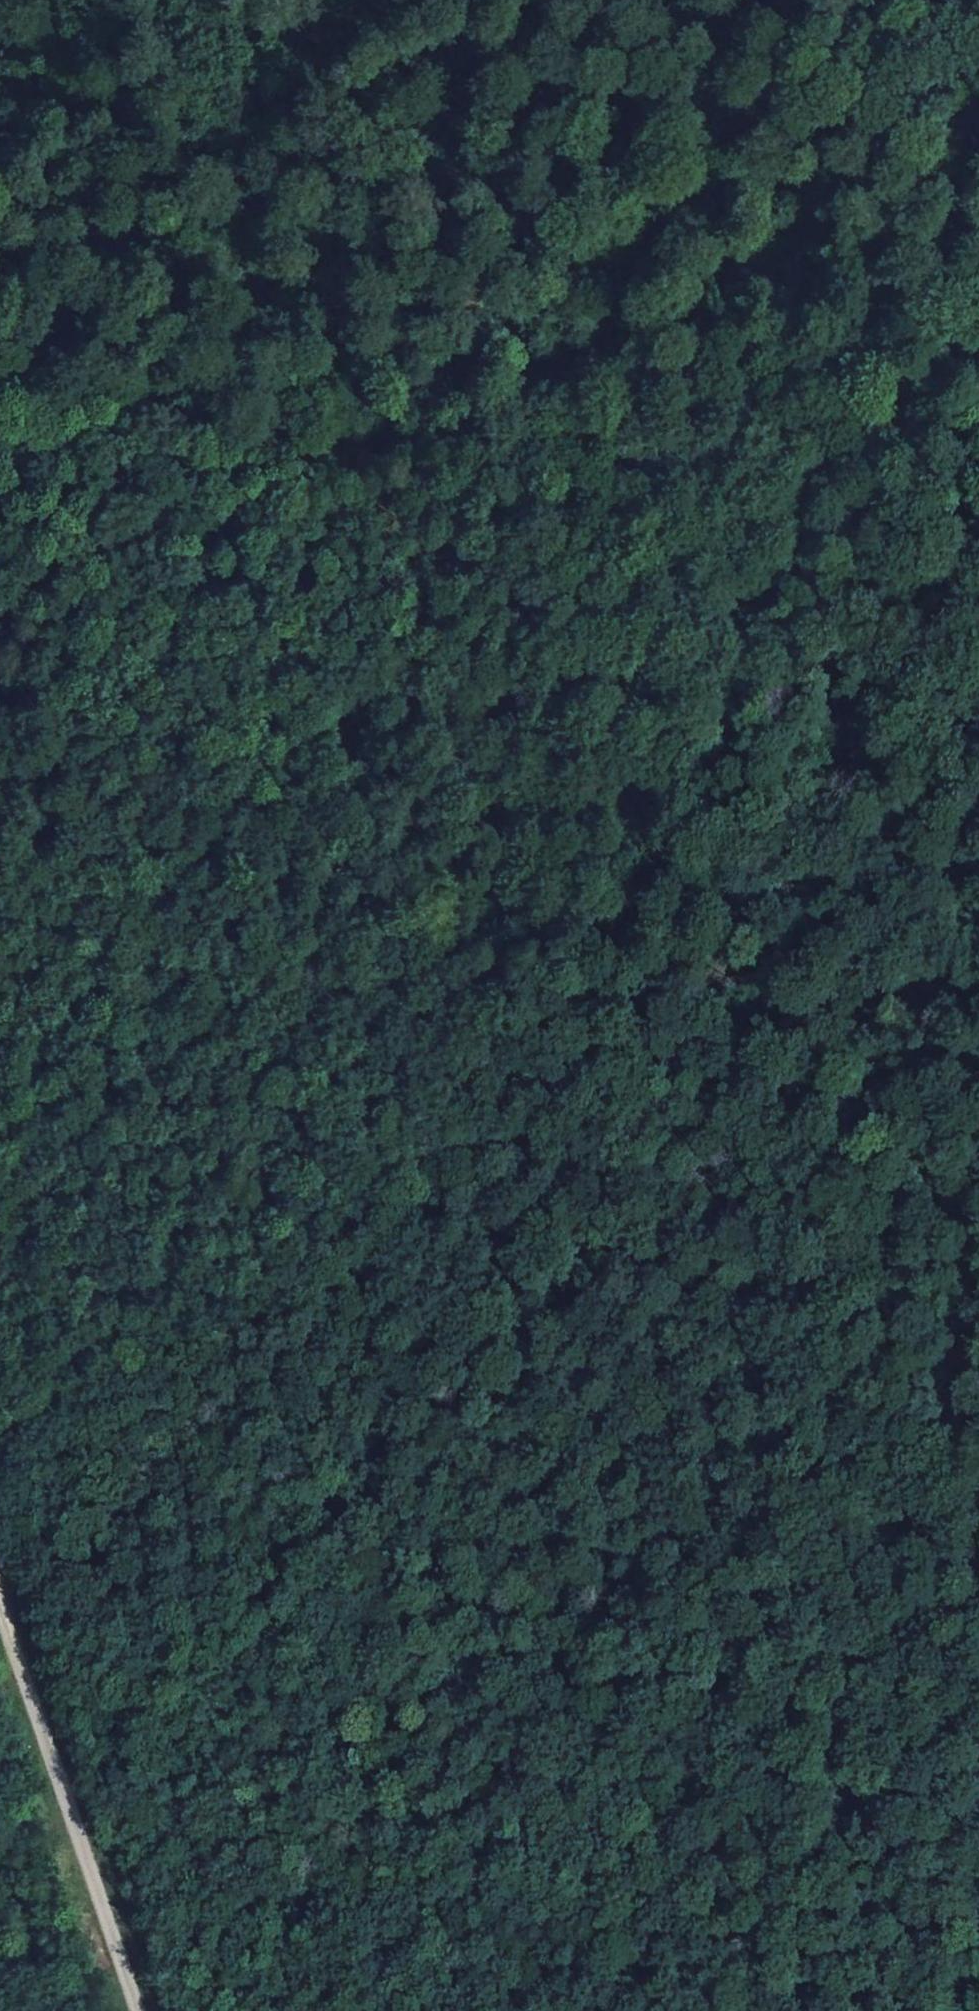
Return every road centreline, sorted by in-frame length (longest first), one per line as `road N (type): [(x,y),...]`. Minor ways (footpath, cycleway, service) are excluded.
road 1 (track): [(108,382),(361,446),(454,428),(796,244),(978,163)]
road 2 (track): [(136,2010),(0,1606)]
road 3 (track): [(0,312),(108,382)]

